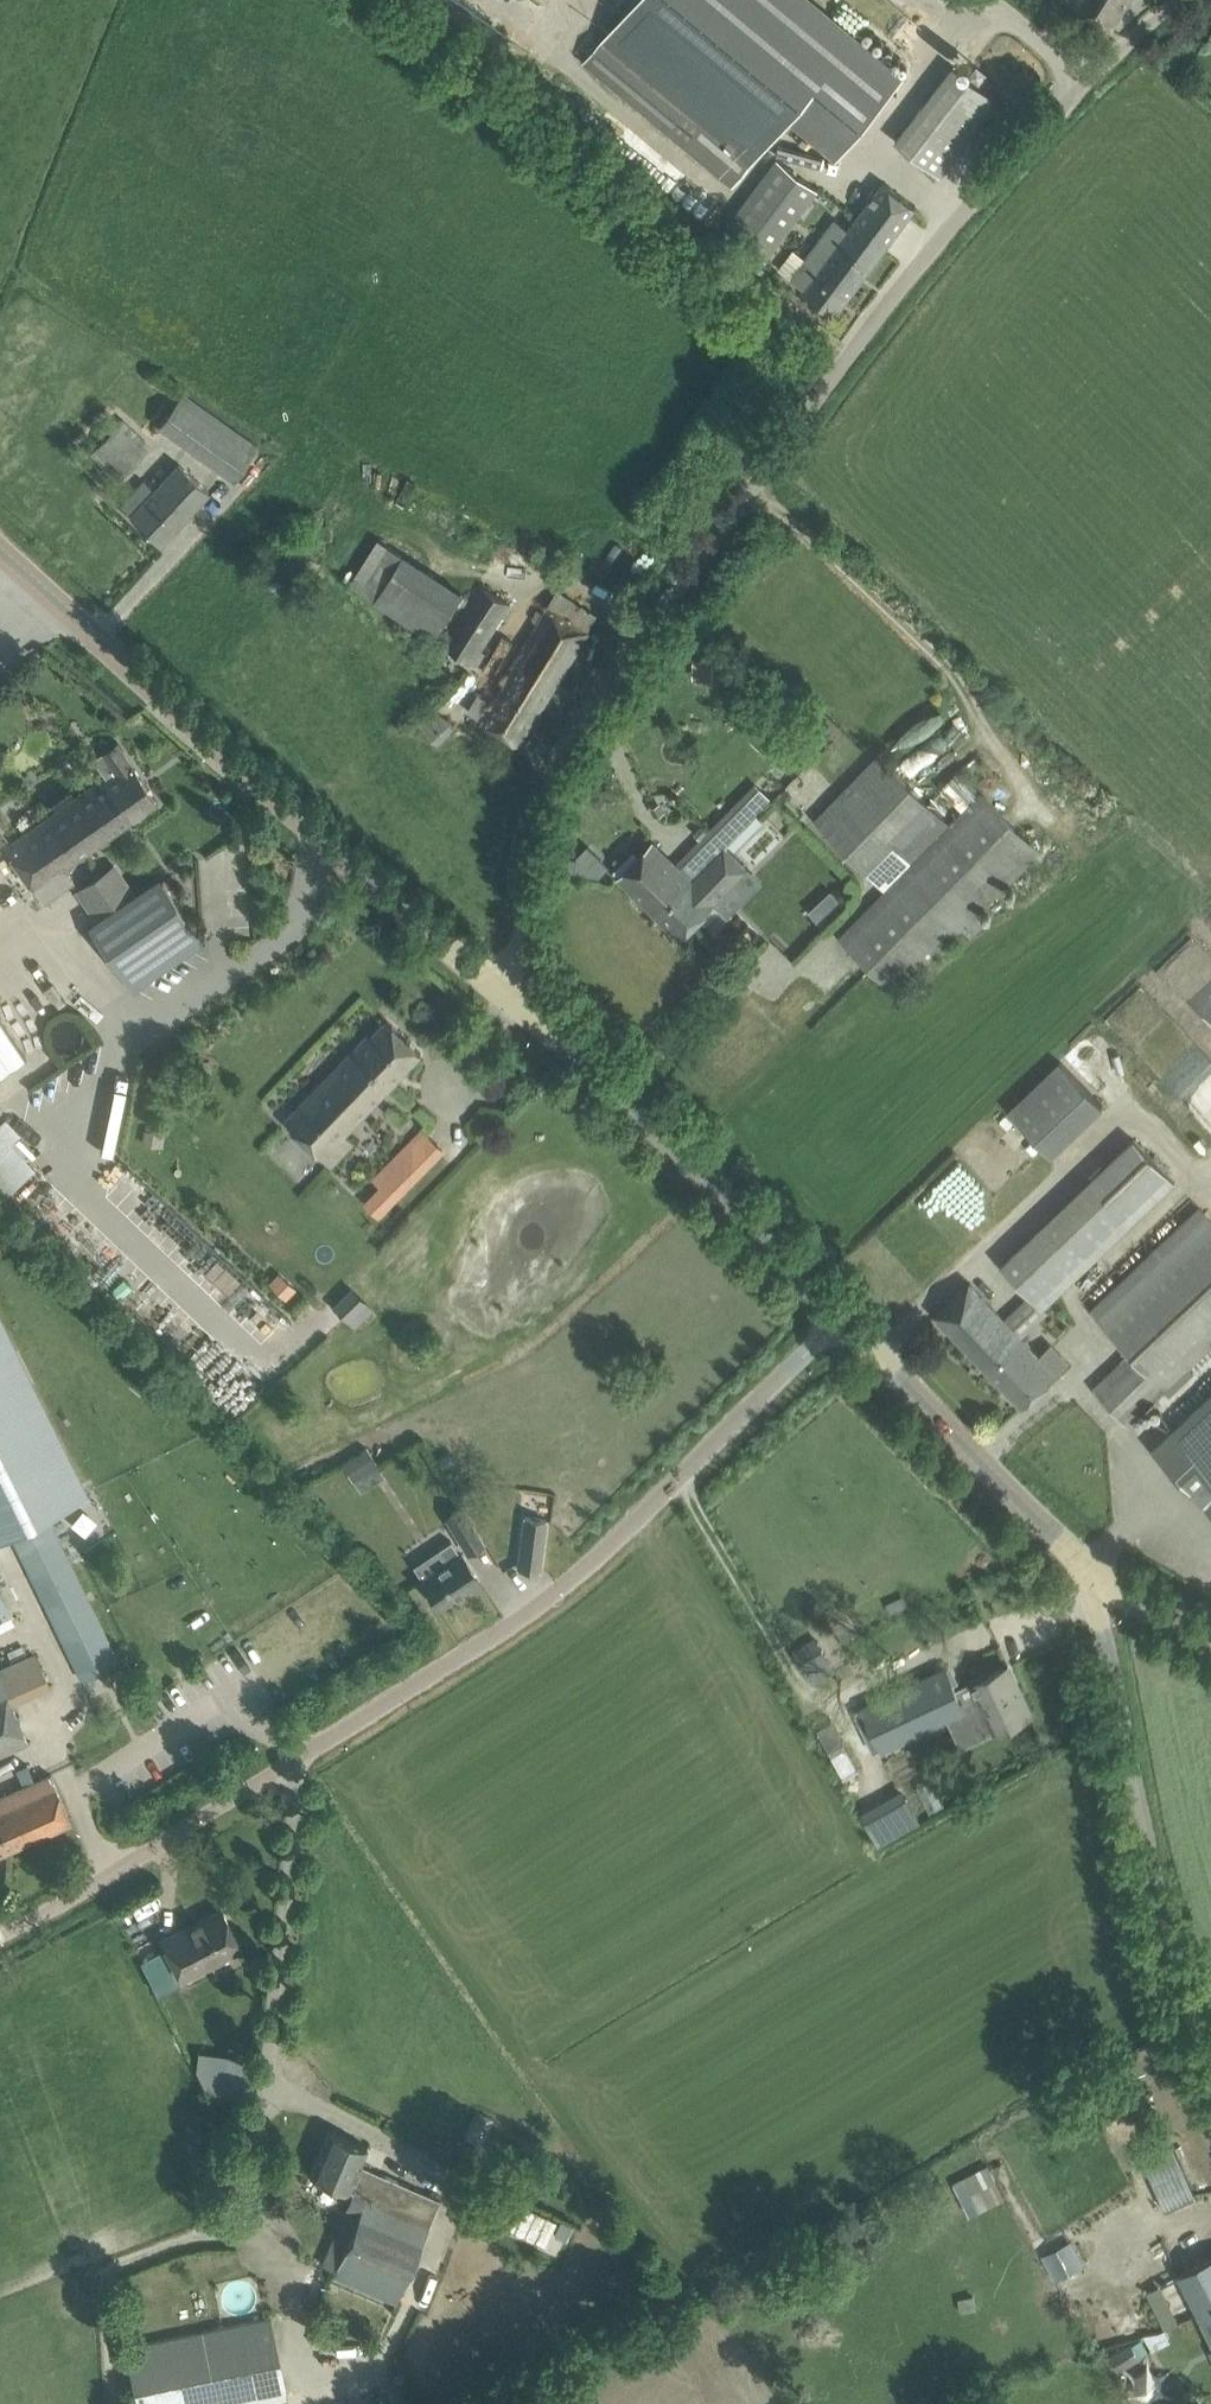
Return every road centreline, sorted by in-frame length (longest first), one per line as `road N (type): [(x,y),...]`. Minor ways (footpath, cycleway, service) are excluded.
road 1 (unclassified): [(509,1000),(548,786),(613,674),(962,211),(1182,0)]
road 2 (unclassified): [(62,1903),(560,1589),(839,1315)]
road 3 (unclassified): [(509,1000),(0,552)]
road 4 (track): [(847,359),(360,0)]
road 5 (unclassified): [(1210,2048),(1164,1919),(1096,1597),(1098,1573)]
road 6 (unclassified): [(839,1315),(659,1133),(509,1000)]
road 7 (unclassified): [(1098,1573),(839,1315)]
road 8 (unclassified): [(1210,1639),(1098,1573)]

